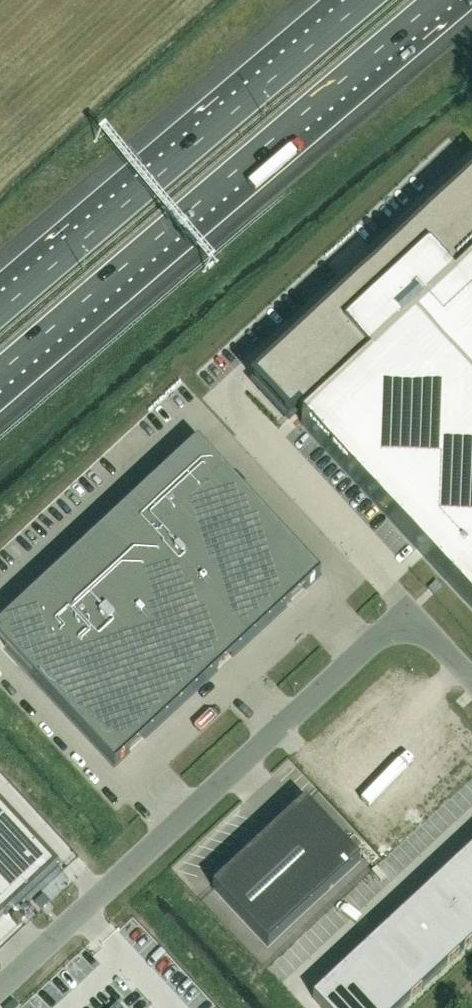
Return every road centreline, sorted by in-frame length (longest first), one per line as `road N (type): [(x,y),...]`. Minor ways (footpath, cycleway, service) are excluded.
road 1 (unclassified): [(0,987),(382,634),(422,626),(471,678)]
road 2 (motorway): [(0,374),(438,0)]
road 3 (motorway): [(367,0),(0,312)]

